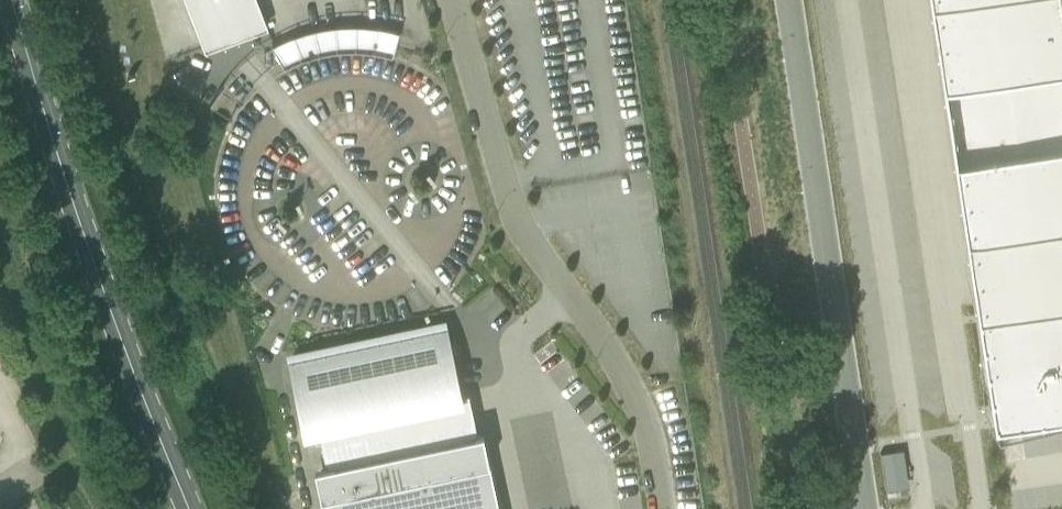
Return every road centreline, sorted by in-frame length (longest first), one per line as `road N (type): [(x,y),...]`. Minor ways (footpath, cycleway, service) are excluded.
road 1 (unclassified): [(662,508),(645,425),(609,348),(514,220),(452,0)]
road 2 (secondary): [(189,508),(106,301),(12,0)]
road 3 (unclassified): [(781,0),(861,508)]

